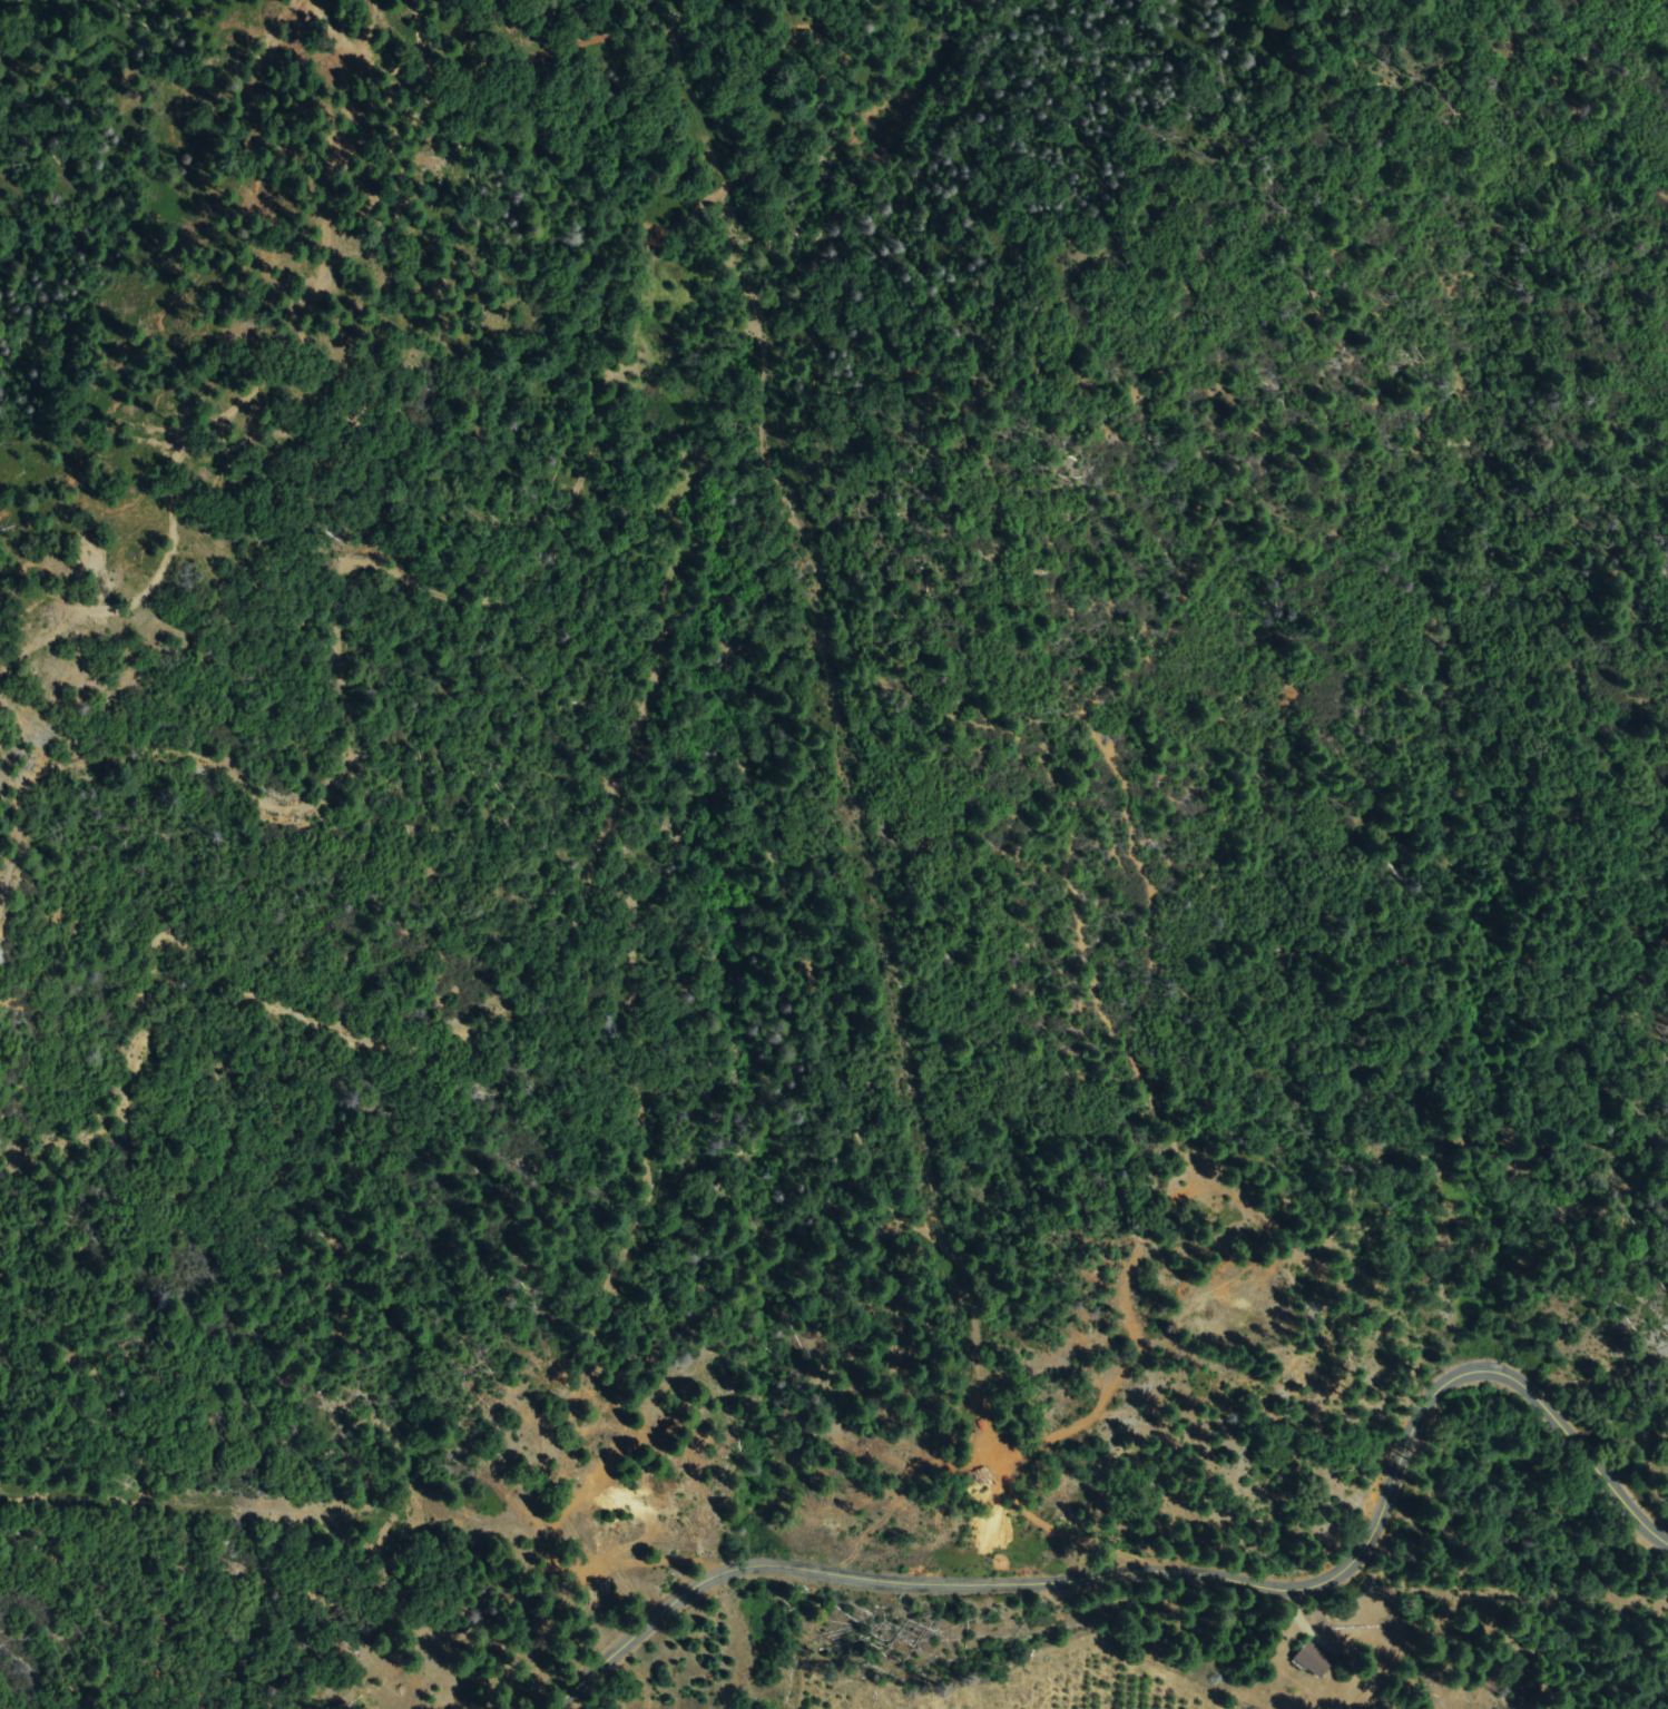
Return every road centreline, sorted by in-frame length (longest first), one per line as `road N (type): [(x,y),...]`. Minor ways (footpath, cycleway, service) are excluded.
road 1 (tertiary): [(1667,1543),(1635,1518),(1530,1396),(1478,1375),(1426,1403),(1355,1550),(1304,1582),(1139,1571),(962,1589),(761,1571),(733,1575),(696,1591),(555,1708)]

